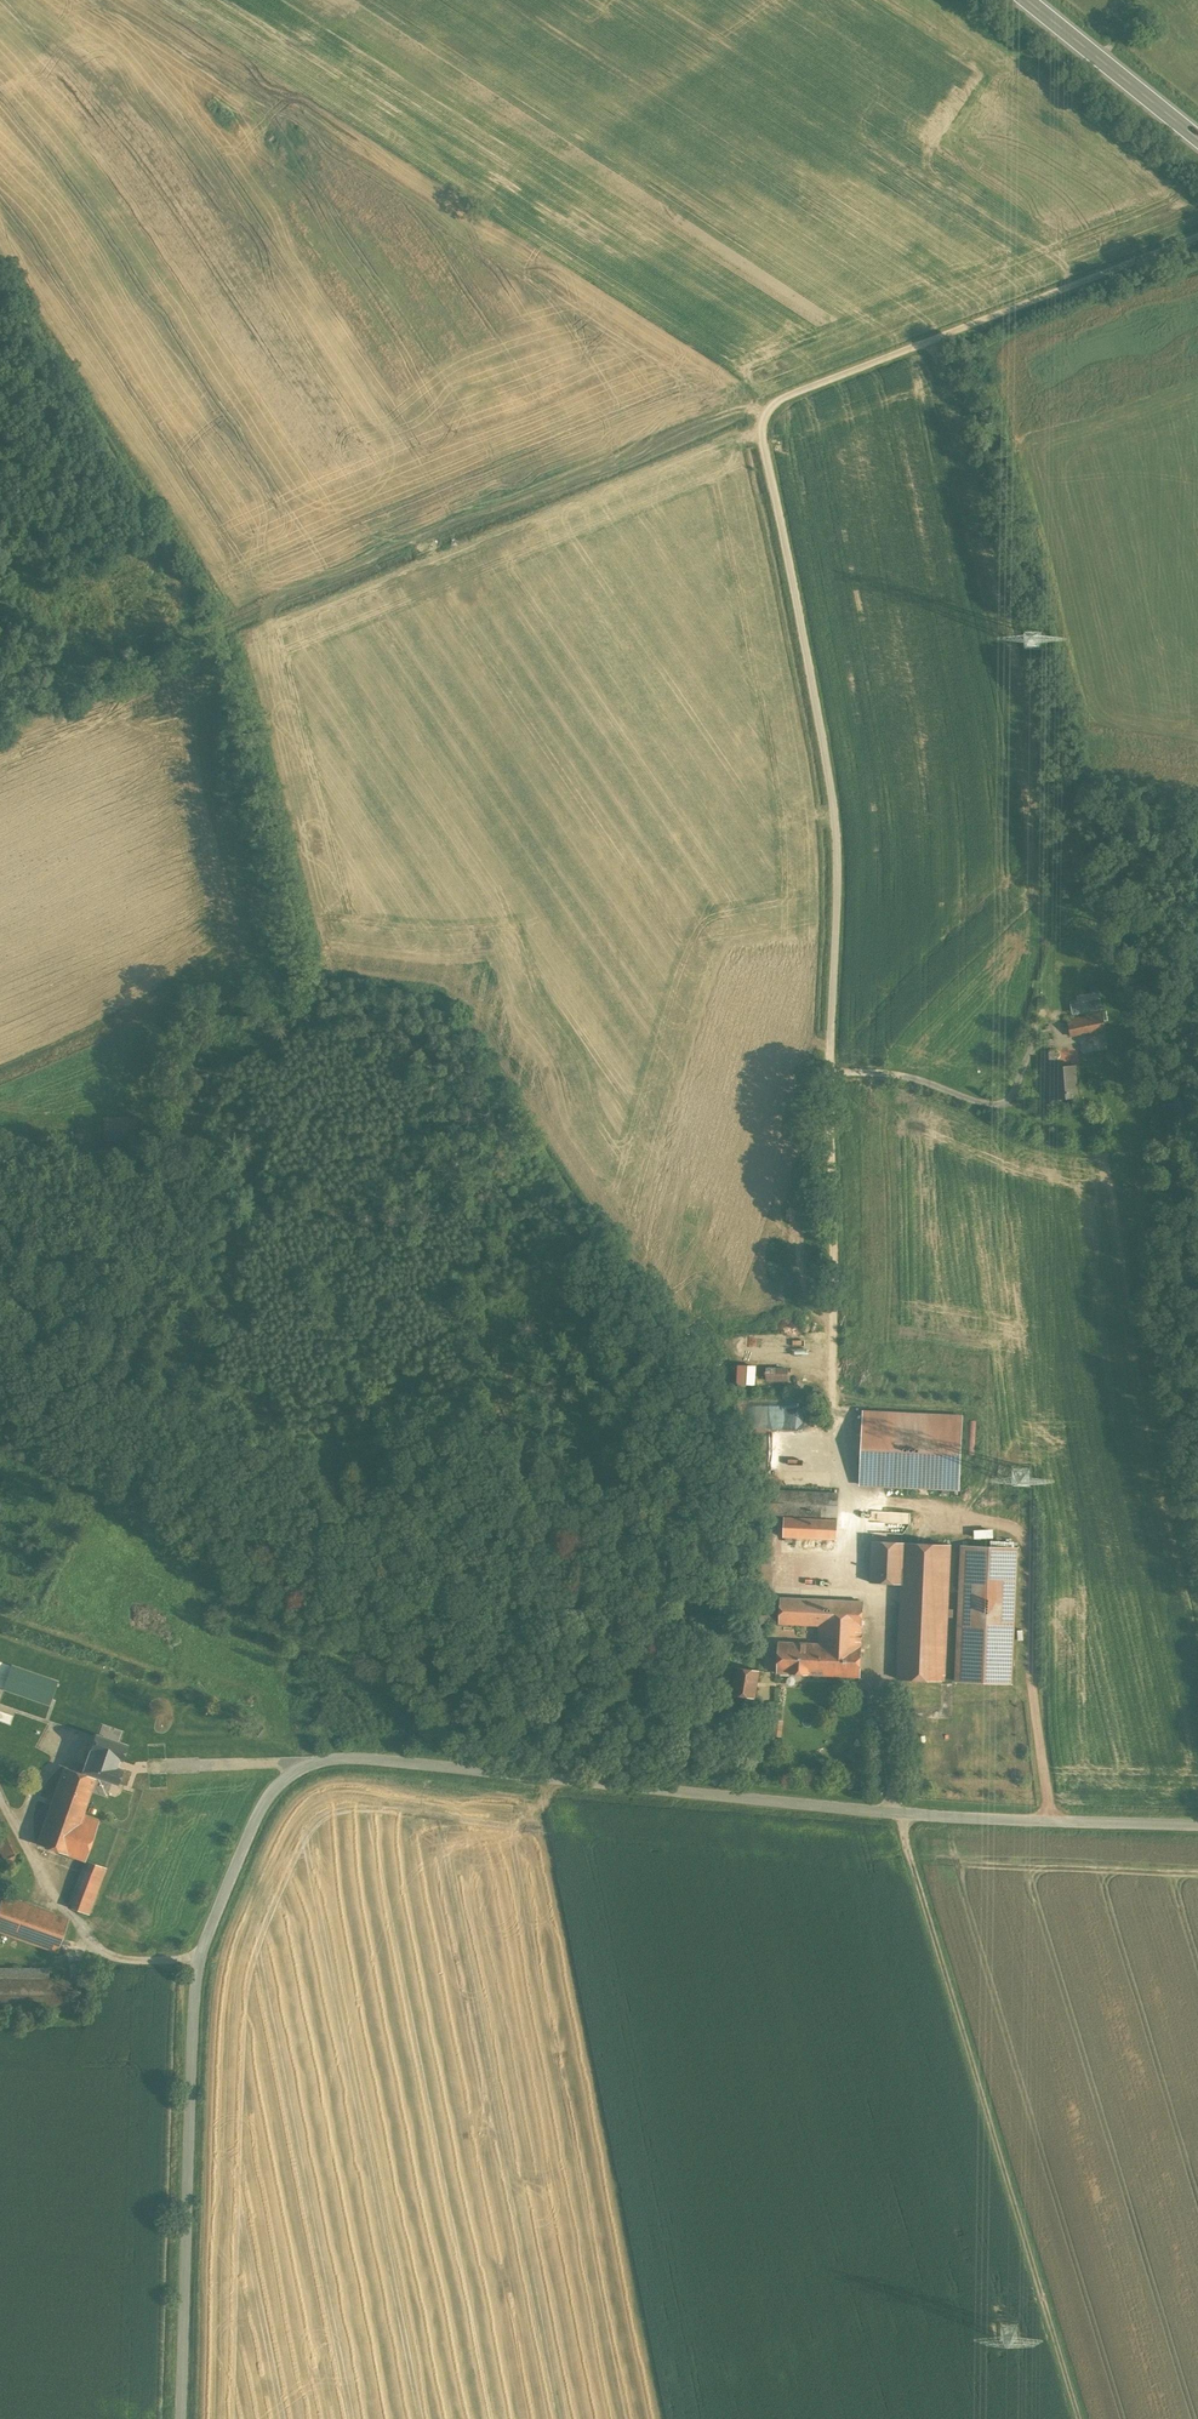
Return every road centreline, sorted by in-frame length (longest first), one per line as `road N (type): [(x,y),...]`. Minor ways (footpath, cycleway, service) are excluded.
road 1 (unclassified): [(1197,1825),(898,1812),(364,1755),(309,1759),(288,1770),(257,1810),(202,1953),(180,2418)]
road 2 (unclassified): [(1197,235),(794,393),(767,414),(764,452),(829,776),(831,1071)]
road 3 (track): [(1080,2418),(898,1812)]
road 4 (secondary): [(1028,0),(1197,137)]

